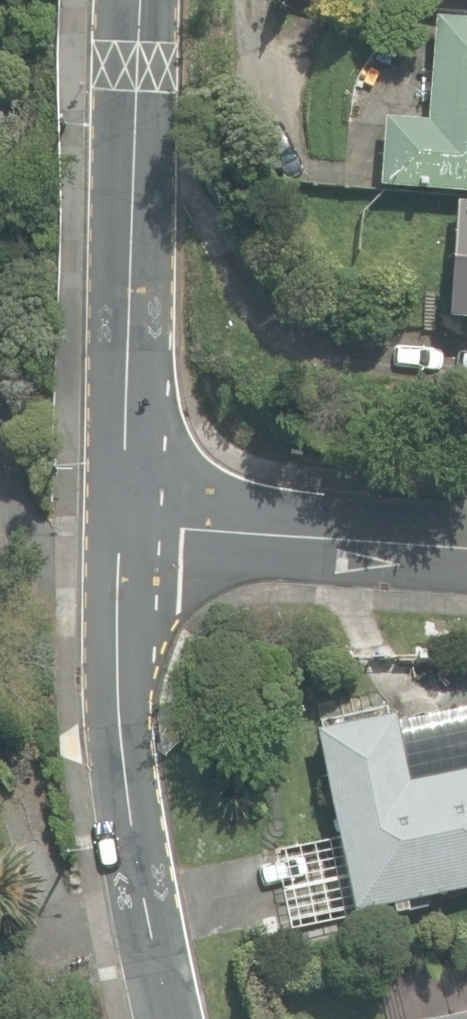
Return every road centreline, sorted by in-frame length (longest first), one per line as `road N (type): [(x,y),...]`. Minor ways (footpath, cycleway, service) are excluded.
road 1 (tertiary): [(108,495),(128,834),(172,1018)]
road 2 (tertiary): [(119,0),(108,495)]
road 3 (unclassified): [(466,528),(108,495)]

